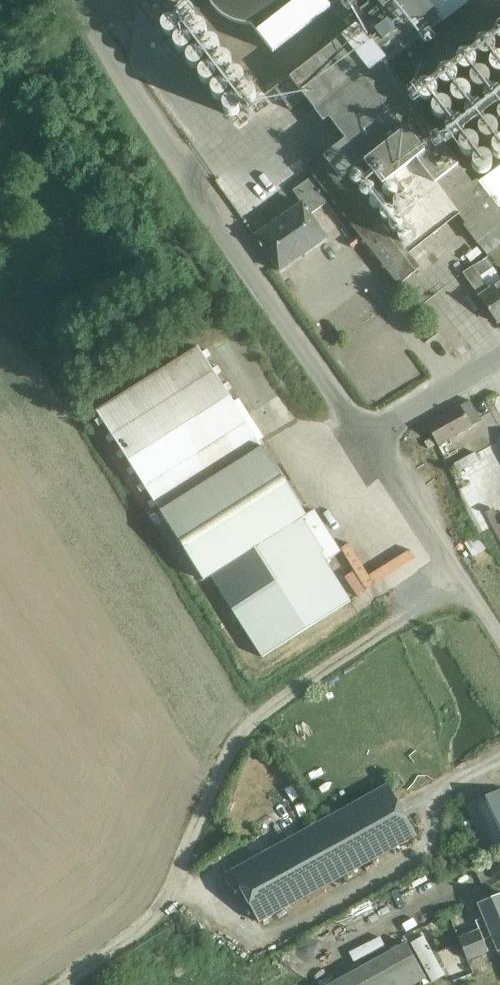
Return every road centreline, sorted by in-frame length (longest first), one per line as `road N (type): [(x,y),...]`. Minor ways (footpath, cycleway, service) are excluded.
road 1 (unclassified): [(364,437),(70,0)]
road 2 (unclassified): [(499,641),(396,469),(364,437)]
road 3 (unclassified): [(364,437),(499,355)]

